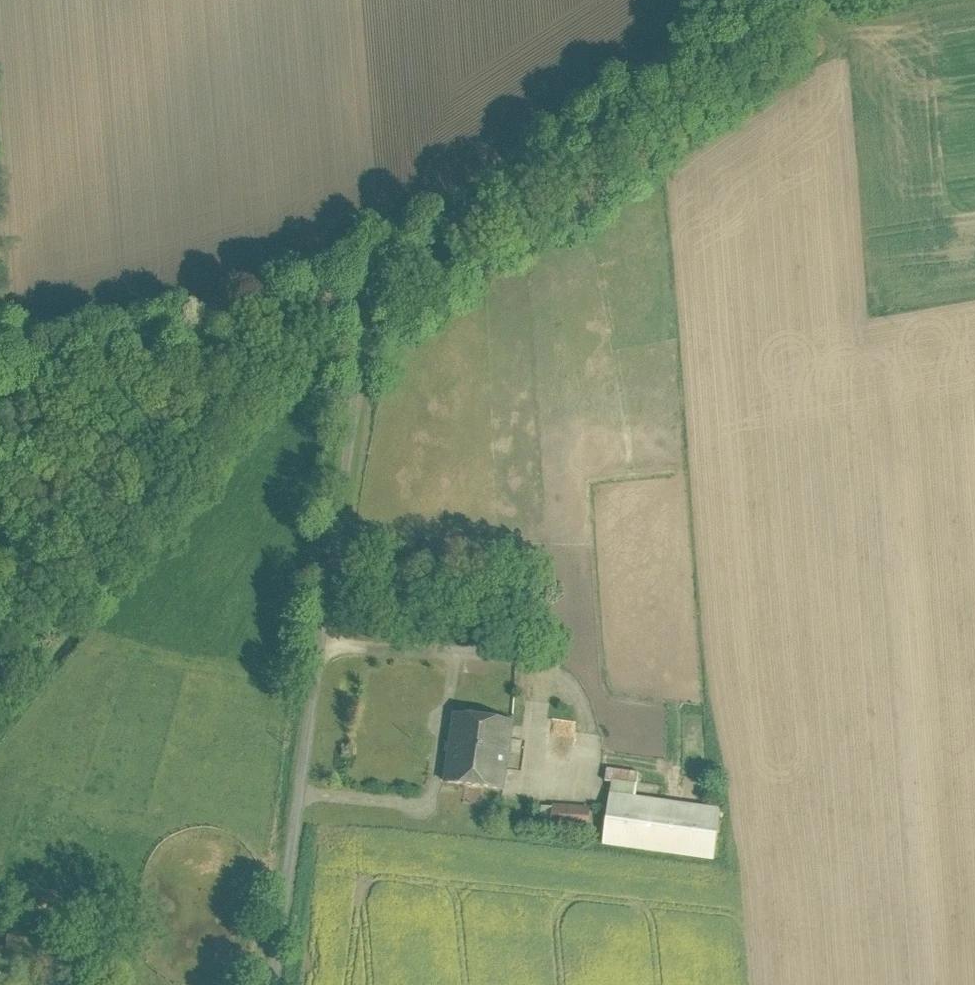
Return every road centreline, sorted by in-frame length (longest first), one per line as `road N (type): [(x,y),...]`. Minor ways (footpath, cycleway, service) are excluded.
road 1 (unclassified): [(272,984),(380,286)]
road 2 (unclassified): [(380,286),(756,56),(798,25),(804,0)]
road 3 (unclassified): [(0,371),(380,286)]

